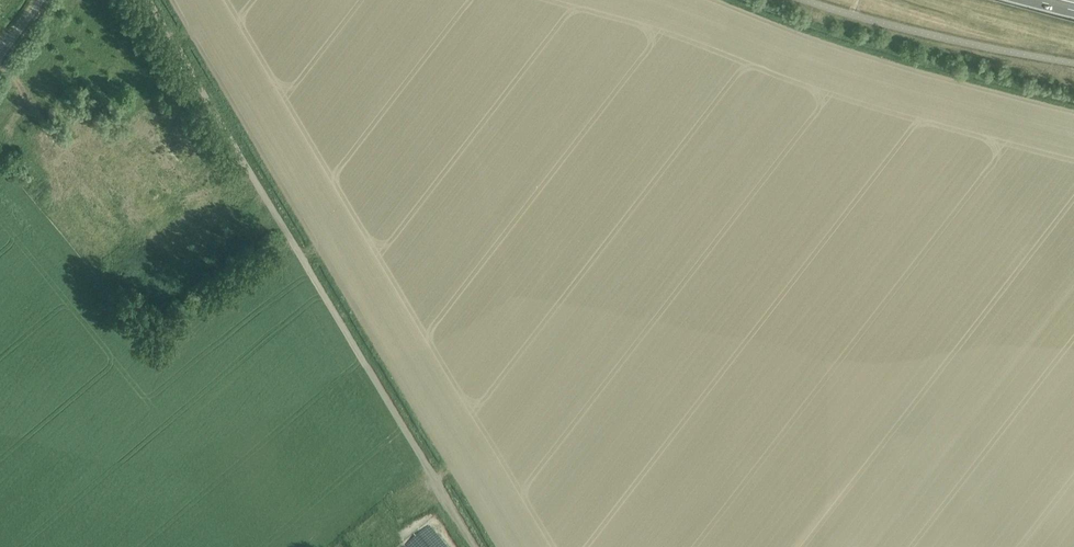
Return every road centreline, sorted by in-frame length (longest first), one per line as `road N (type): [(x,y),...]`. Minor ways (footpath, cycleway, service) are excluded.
road 1 (track): [(146,0),(474,546)]

